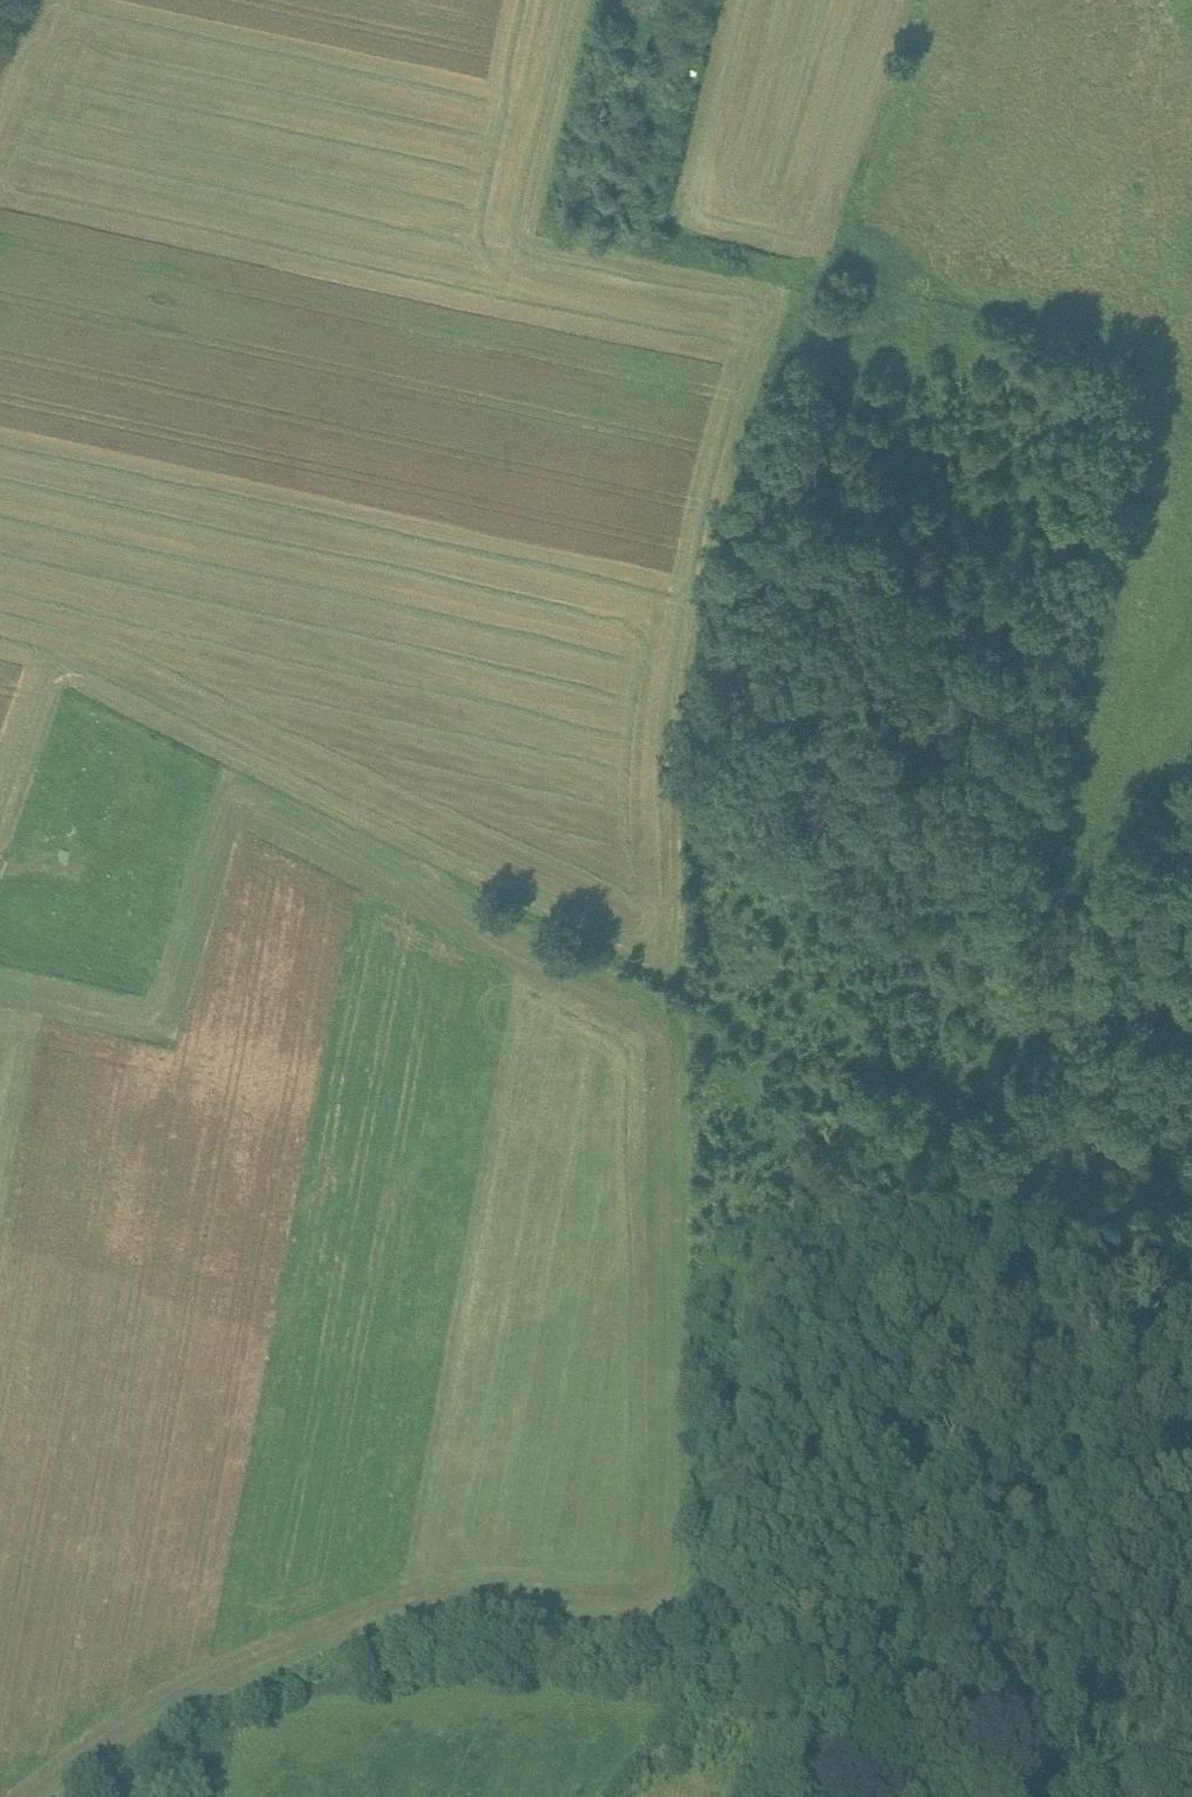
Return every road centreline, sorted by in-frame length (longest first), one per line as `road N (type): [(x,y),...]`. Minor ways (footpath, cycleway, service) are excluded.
road 1 (track): [(1191,1427),(1109,1566),(1005,1686),(960,1796)]

